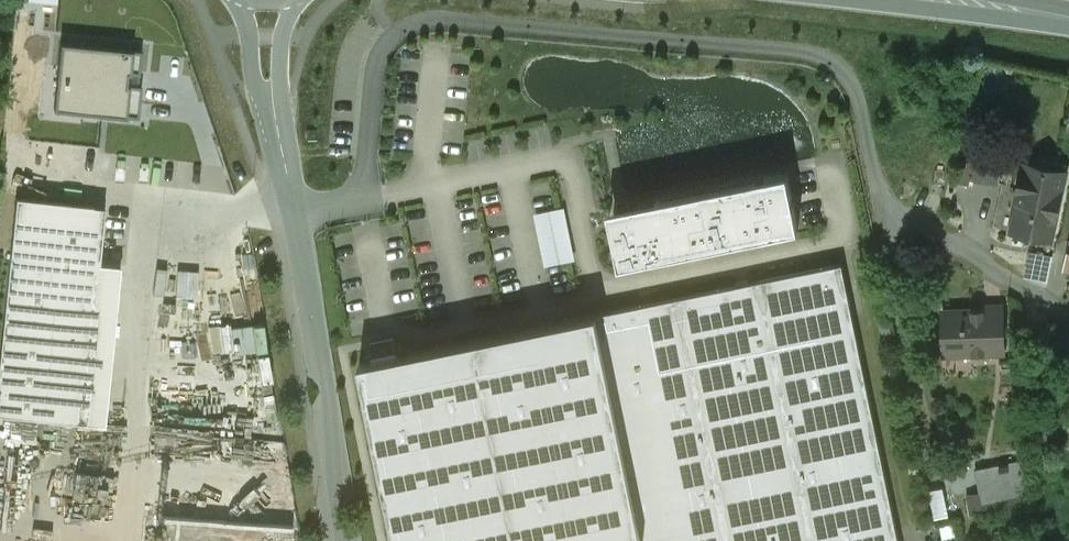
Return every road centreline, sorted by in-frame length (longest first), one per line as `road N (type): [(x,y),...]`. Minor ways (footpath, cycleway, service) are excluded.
road 1 (residential): [(297,212),(364,198),(374,78),(389,47),(415,24),(451,20),(793,51),(821,59),(853,89),(886,207),(1068,322)]
road 2 (residential): [(348,540),(297,212)]
road 3 (residential): [(238,0),(254,83),(280,139)]
road 4 (residential): [(280,139),(281,39),(294,0)]

